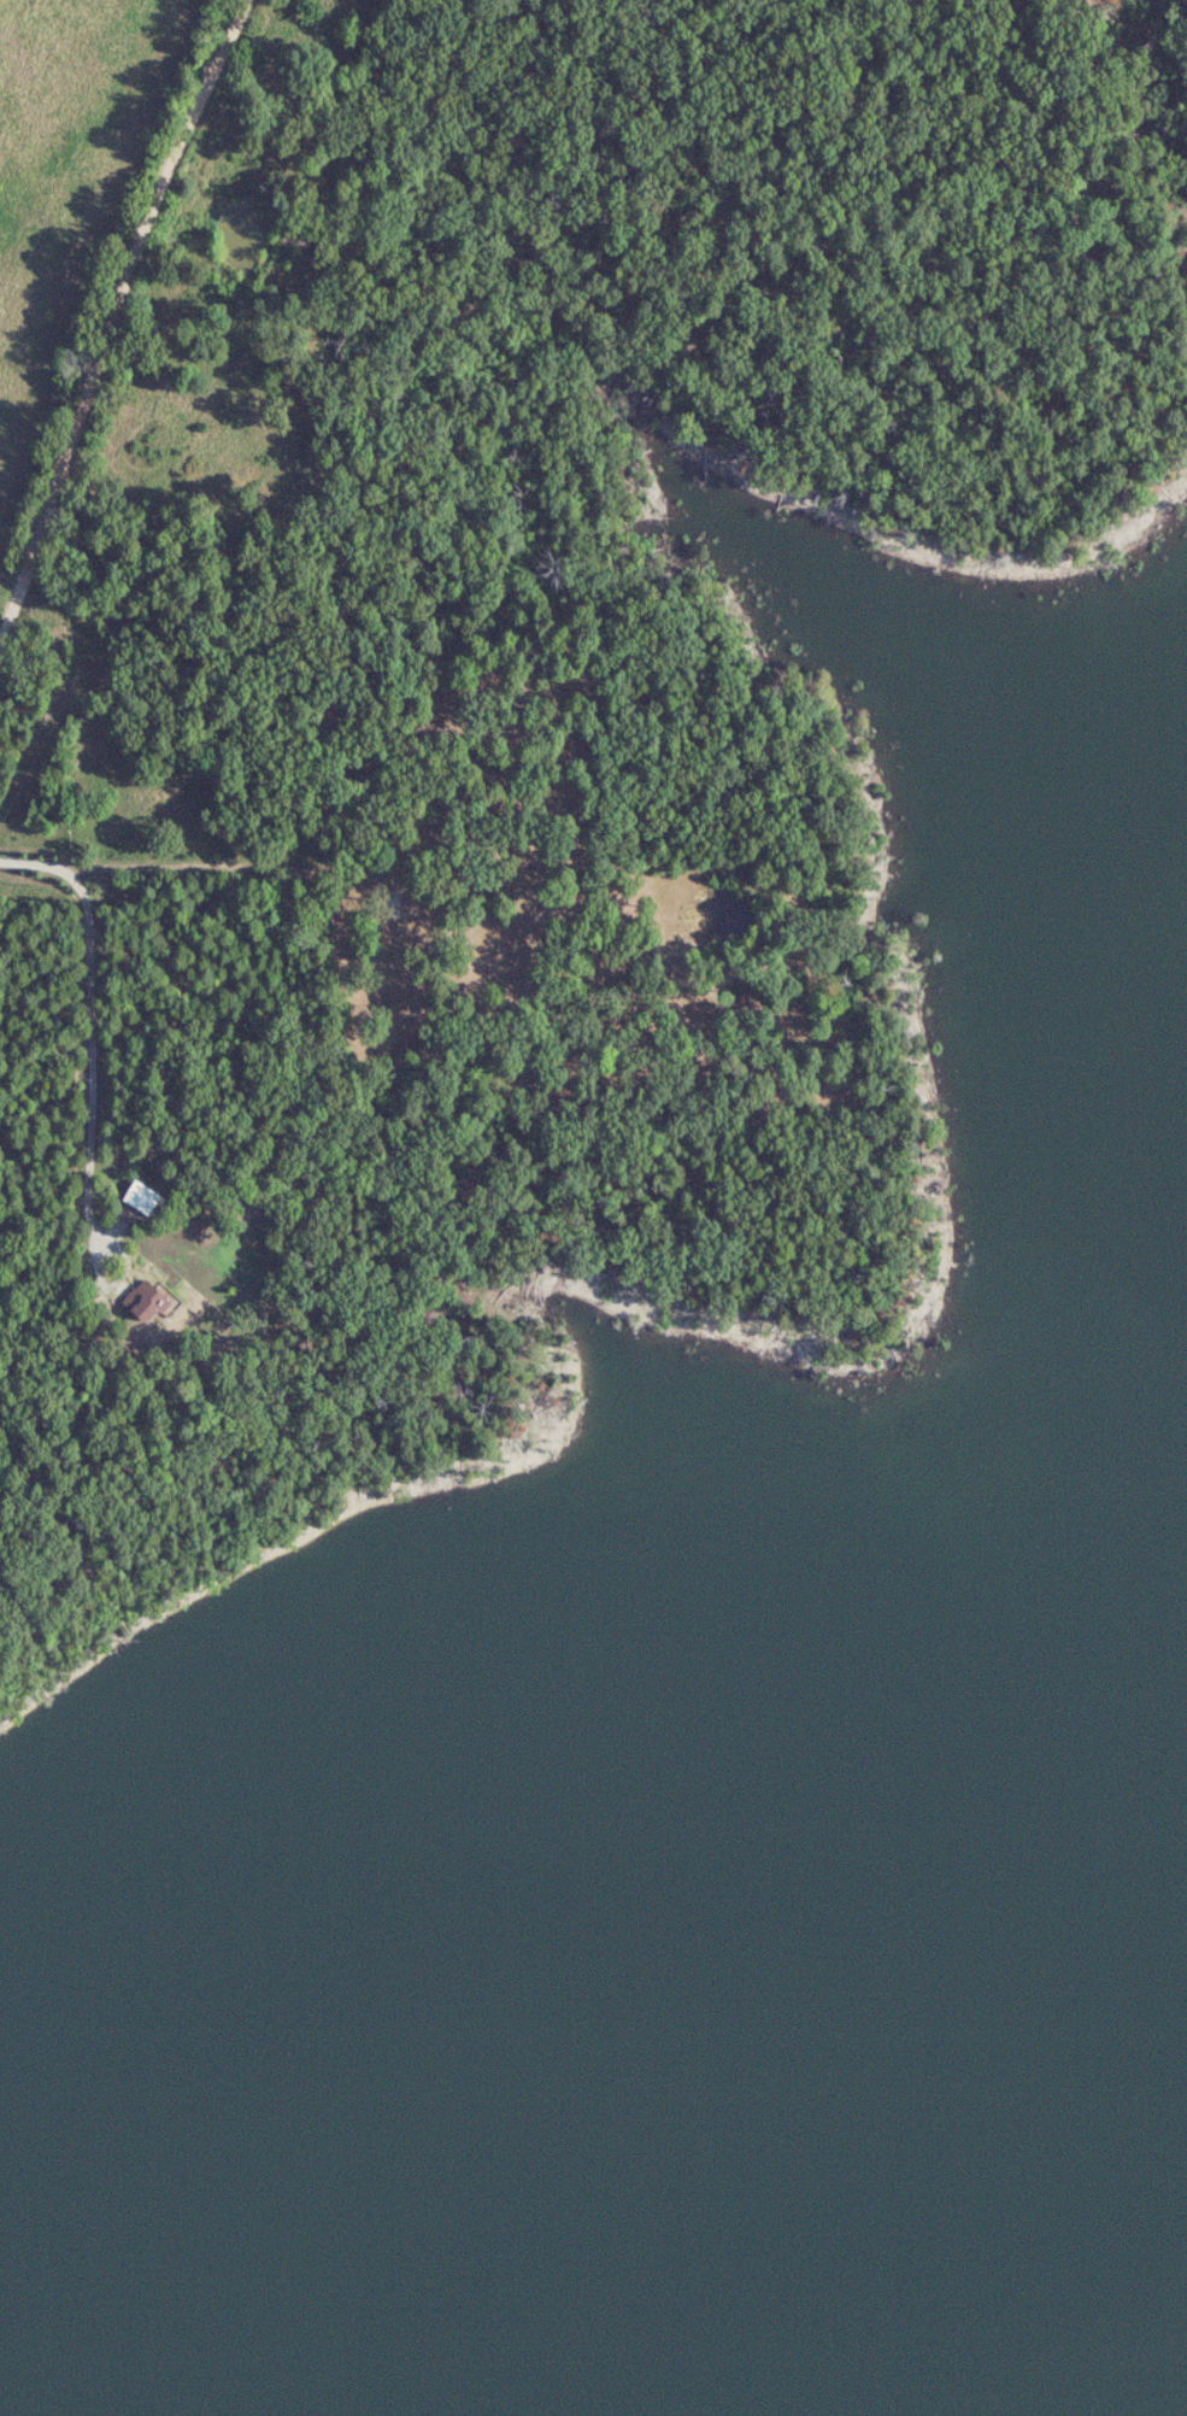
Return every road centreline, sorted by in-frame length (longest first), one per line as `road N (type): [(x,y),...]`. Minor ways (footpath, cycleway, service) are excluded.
road 1 (residential): [(0,642),(133,252),(243,0)]

